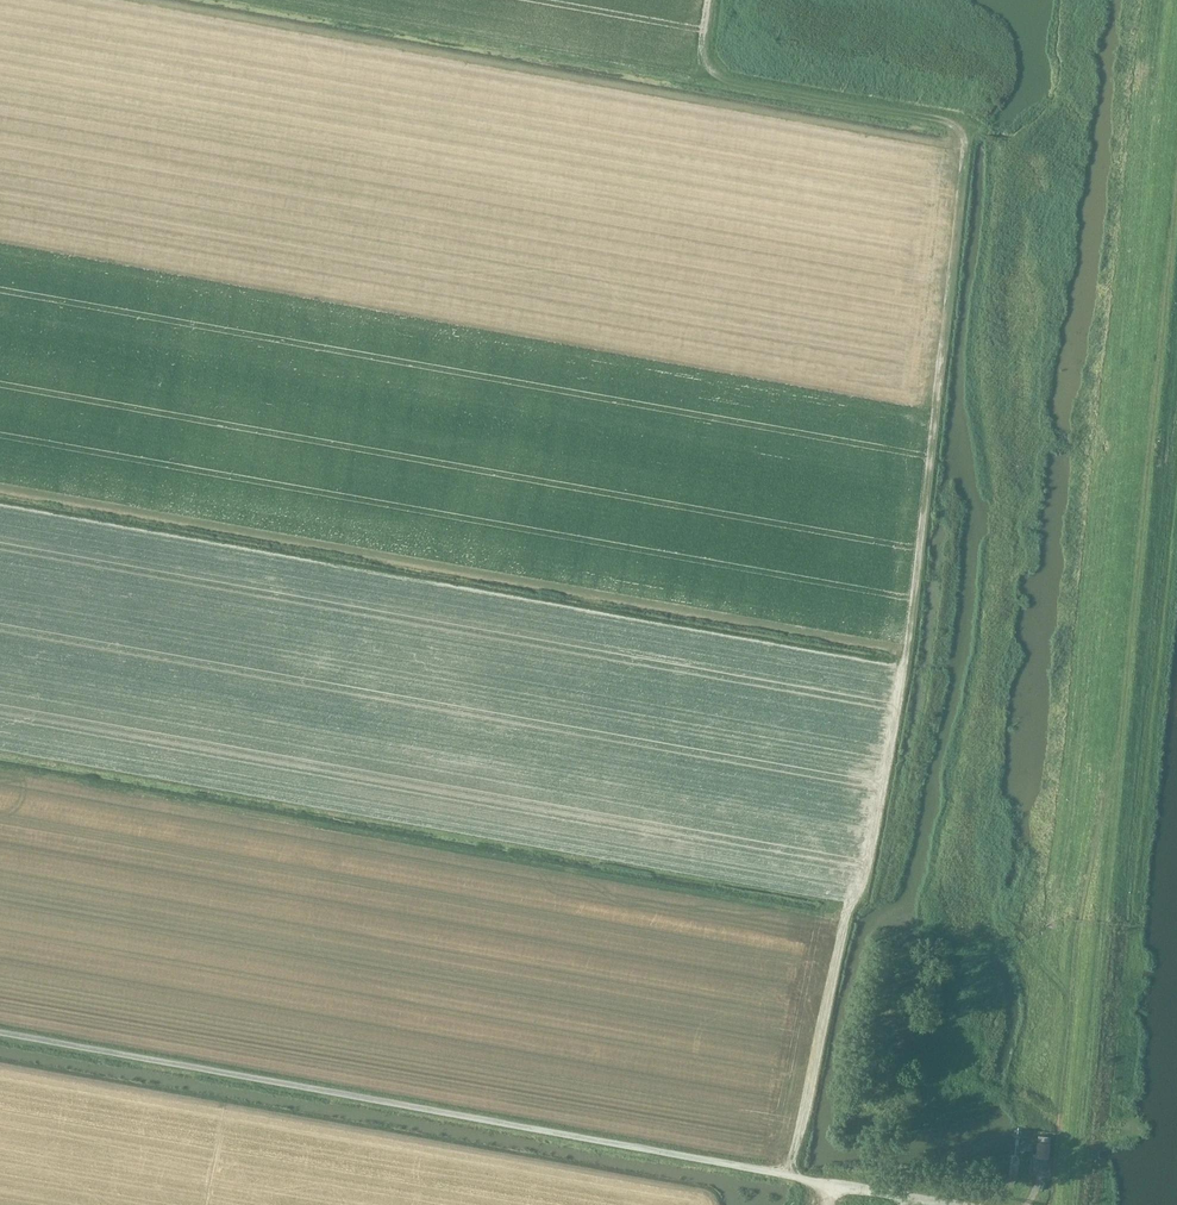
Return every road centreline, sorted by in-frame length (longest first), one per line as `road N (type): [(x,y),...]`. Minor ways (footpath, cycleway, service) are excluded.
road 1 (unclassified): [(963,1204),(0,1032)]
road 2 (track): [(1048,1204),(1078,922),(1123,717)]

